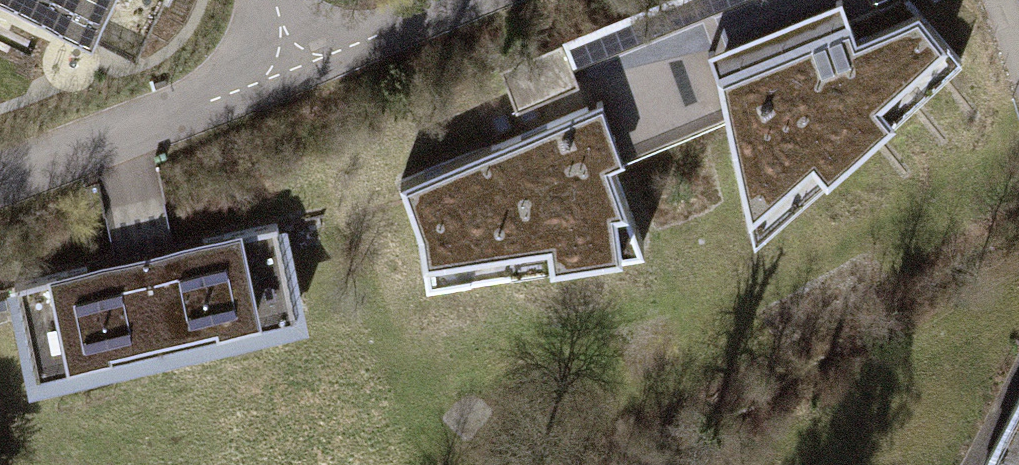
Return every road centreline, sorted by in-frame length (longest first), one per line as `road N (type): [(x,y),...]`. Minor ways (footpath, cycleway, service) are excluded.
road 1 (residential): [(0,184),(226,100),(296,64)]
road 2 (residential): [(296,64),(453,0)]

